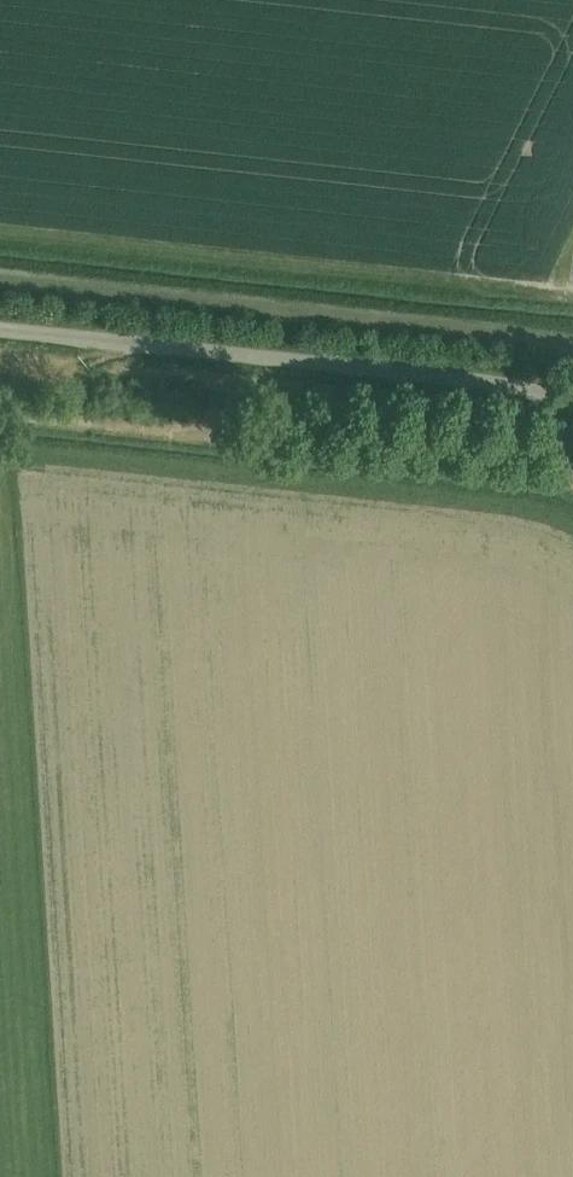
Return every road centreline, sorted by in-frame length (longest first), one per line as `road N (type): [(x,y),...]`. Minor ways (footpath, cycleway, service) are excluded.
road 1 (unclassified): [(572,402),(426,375),(0,330)]

